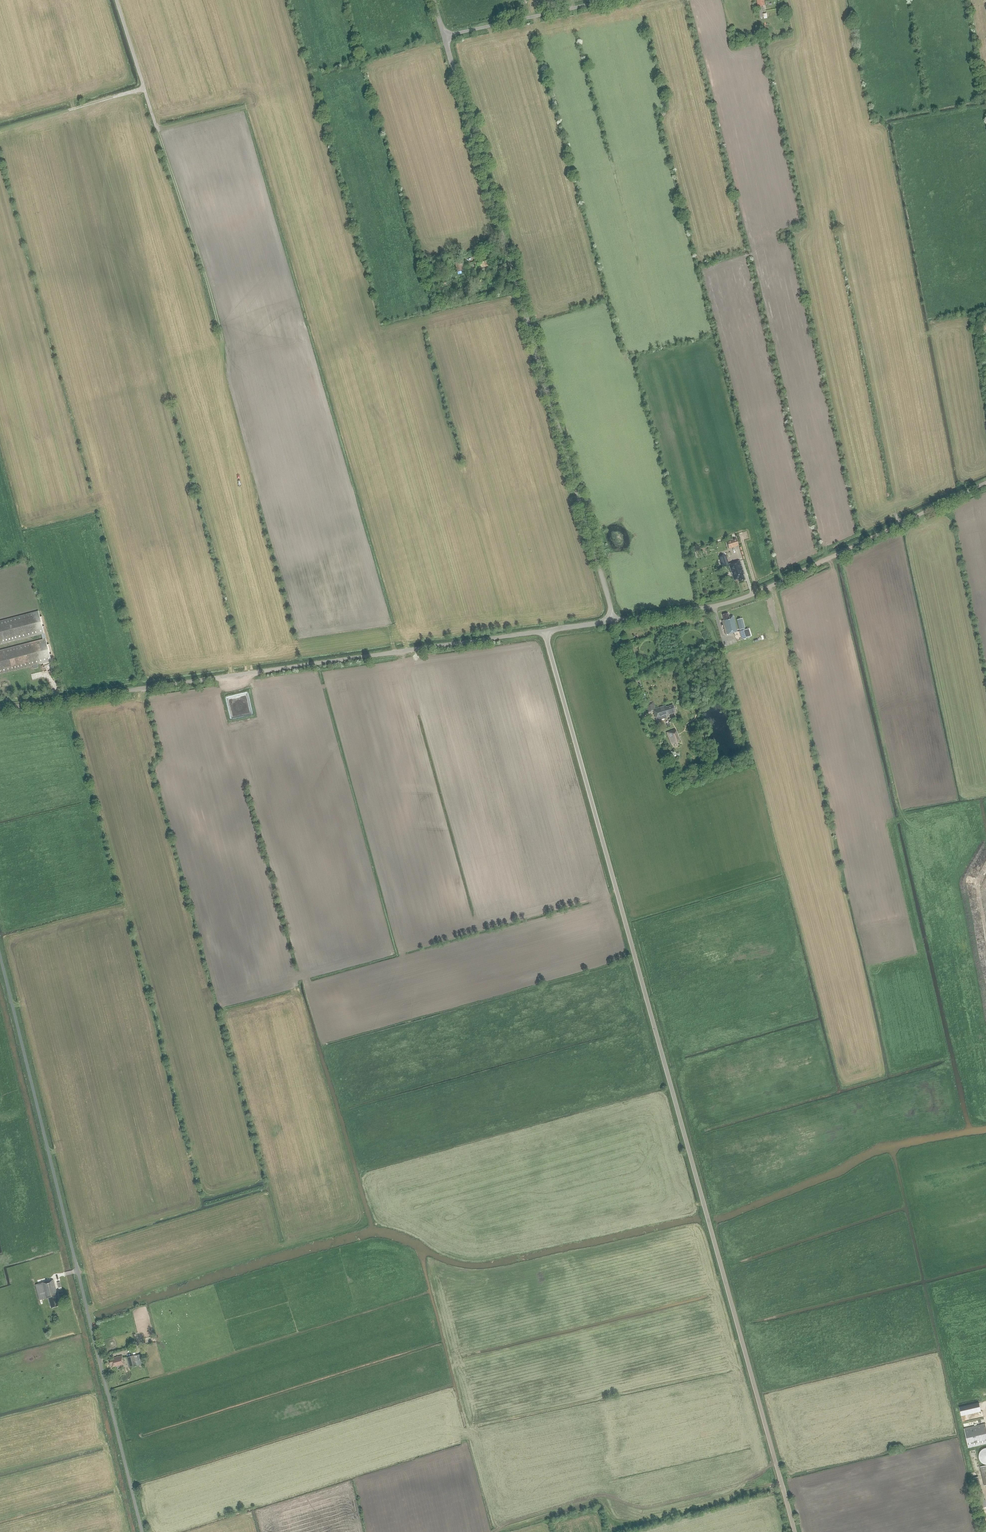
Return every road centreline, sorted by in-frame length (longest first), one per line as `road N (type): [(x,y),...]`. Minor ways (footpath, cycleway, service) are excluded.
road 1 (unclassified): [(794,1531),(544,631)]
road 2 (unclassified): [(615,621),(444,36)]
road 3 (unclassified): [(142,1531),(0,951)]
road 4 (unclassified): [(0,709),(544,631)]
road 5 (unclassified): [(615,621),(744,598),(985,482)]
road 6 (unclassified): [(444,36),(609,0)]

